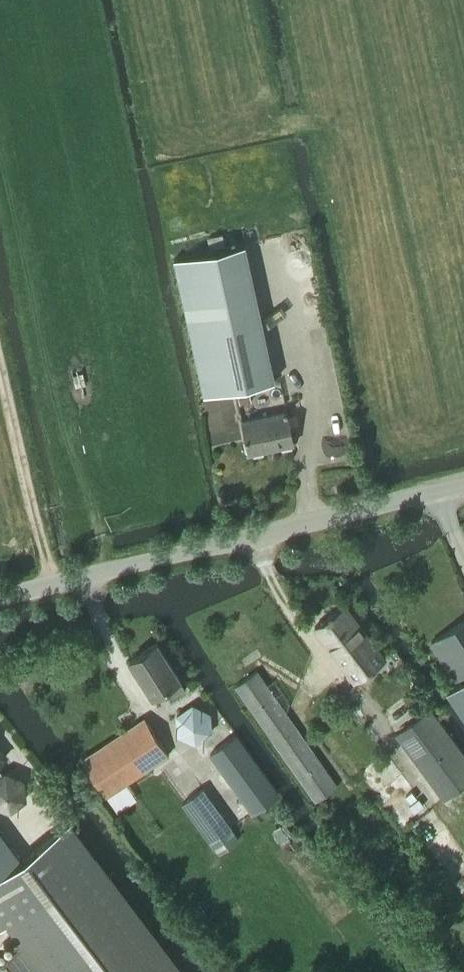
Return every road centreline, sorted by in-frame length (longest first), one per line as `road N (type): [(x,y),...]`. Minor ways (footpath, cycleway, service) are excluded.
road 1 (unclassified): [(0,599),(463,493)]
road 2 (track): [(51,587),(0,377)]

